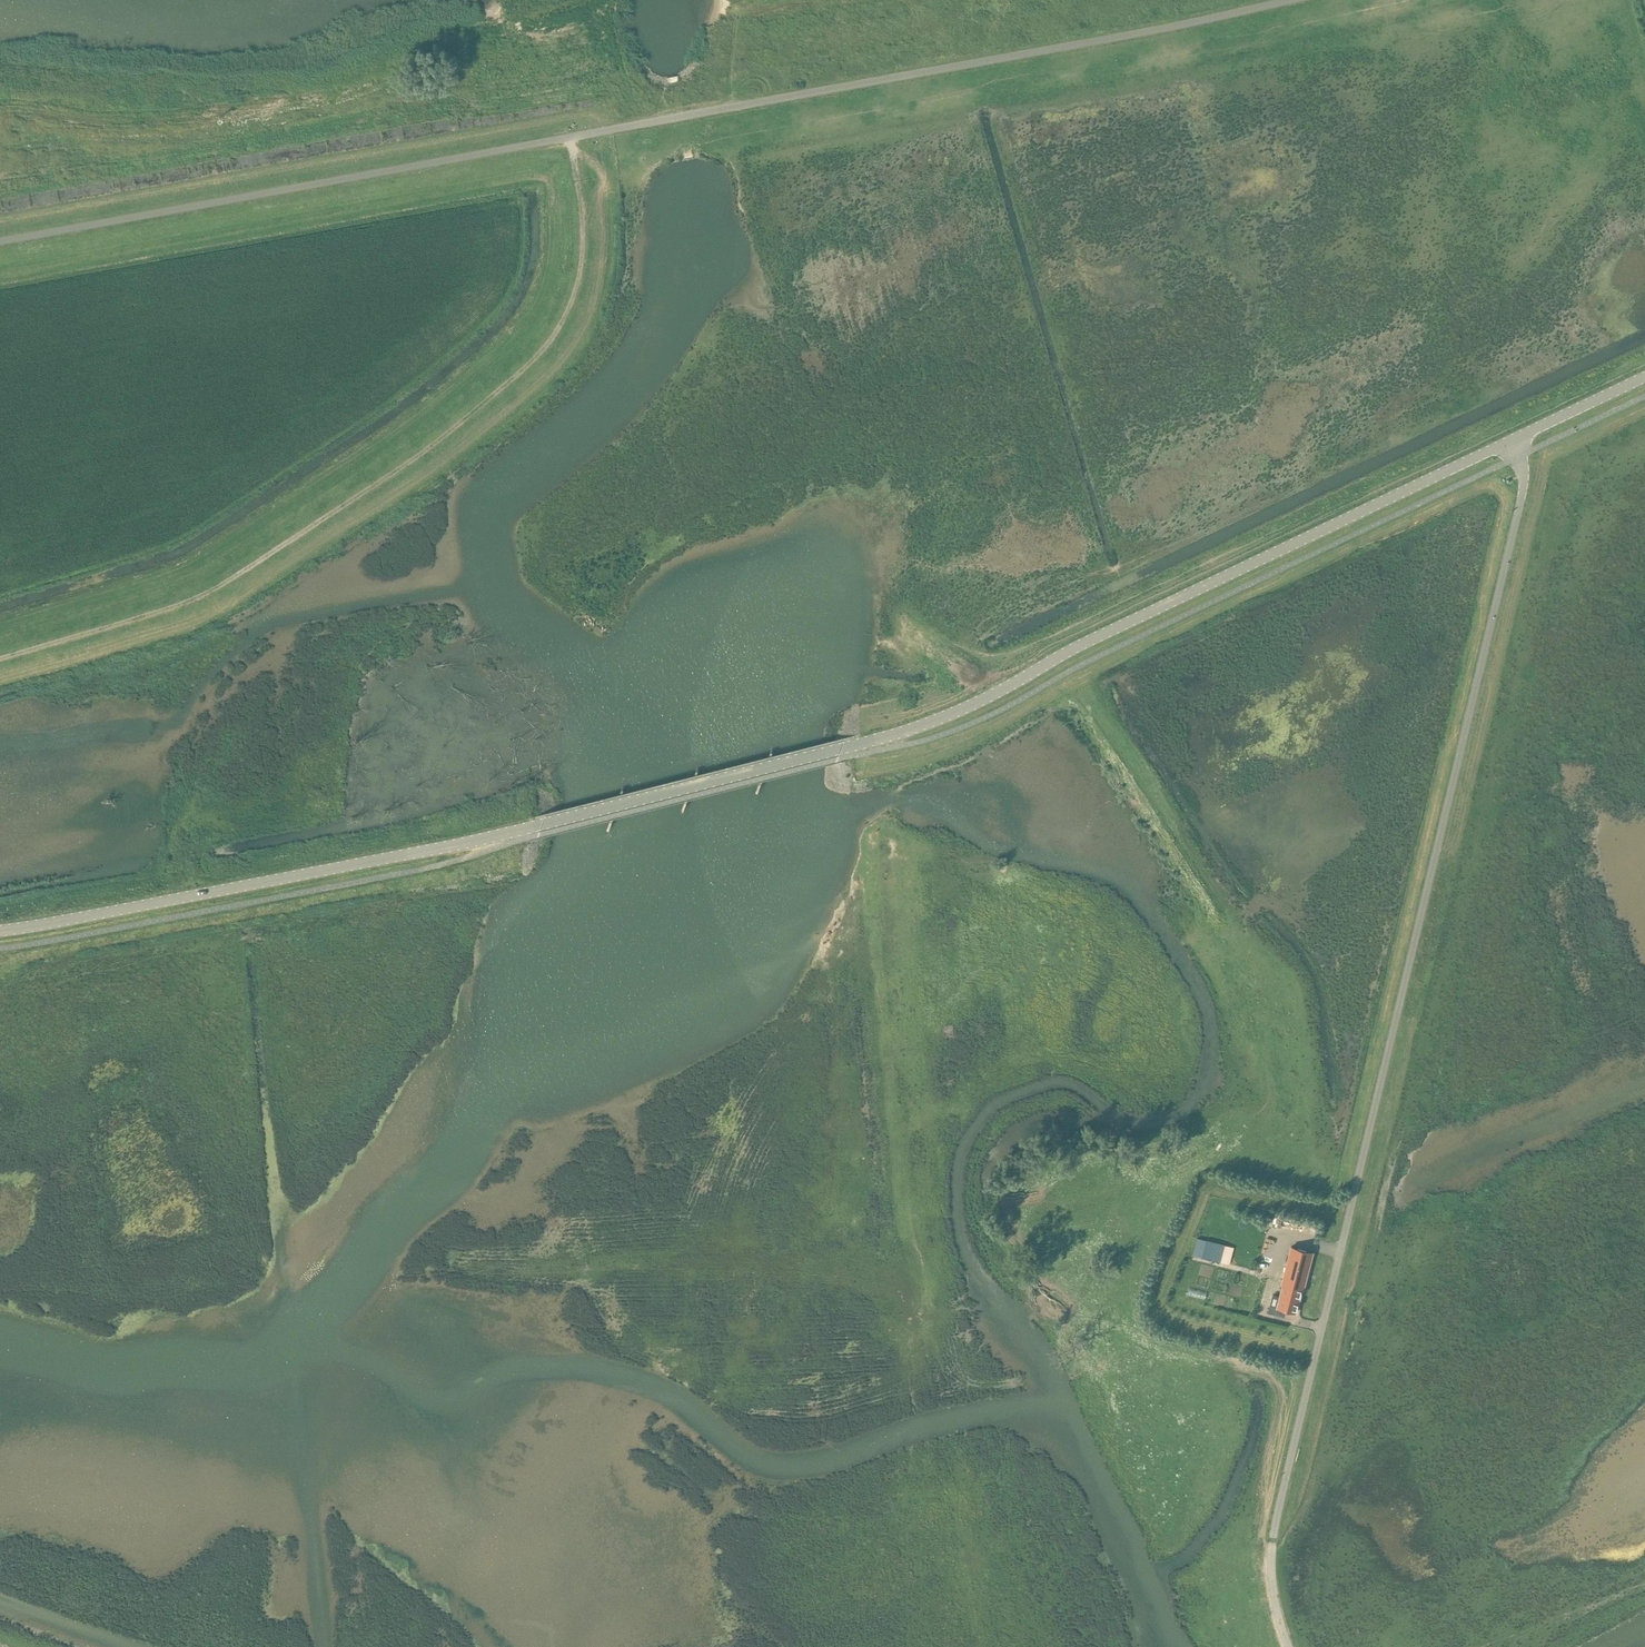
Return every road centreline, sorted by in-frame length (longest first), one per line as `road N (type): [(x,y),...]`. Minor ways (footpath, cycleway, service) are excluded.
road 1 (unclassified): [(1287,1646),(1269,1576),(1274,1540),(1518,512),(1520,434)]
road 2 (secondary): [(1520,434),(953,711),(535,824)]
road 3 (track): [(571,137),(581,257),(556,336),(523,373),(378,482),(192,597),(0,658)]
road 4 (secondary): [(0,930),(217,893),(535,824)]
road 5 (secondary): [(1644,375),(1520,434)]

